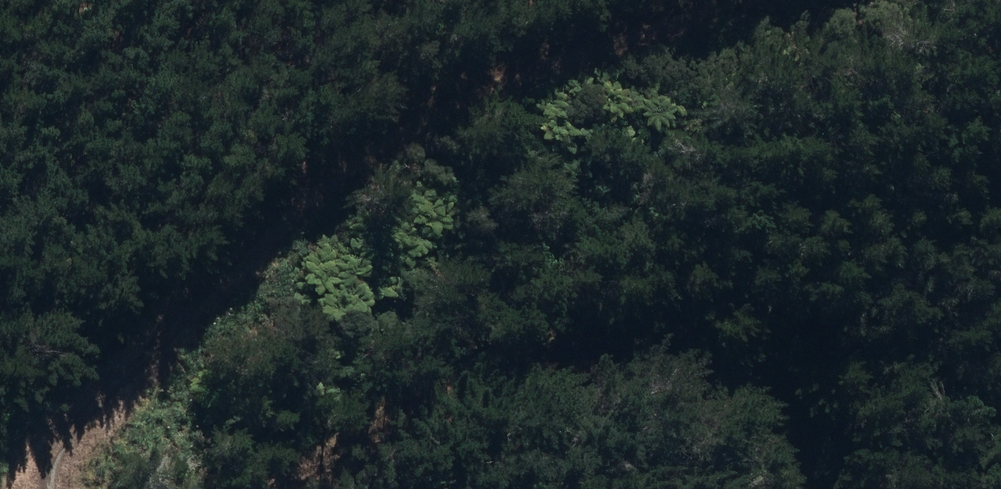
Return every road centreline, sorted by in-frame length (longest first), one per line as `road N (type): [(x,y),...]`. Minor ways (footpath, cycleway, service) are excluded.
road 1 (track): [(666,0),(454,88),(351,147),(241,233),(170,312),(89,438),(86,488)]
road 2 (track): [(287,488),(503,373),(581,363),(665,374),(699,391),(743,439),(759,488)]

